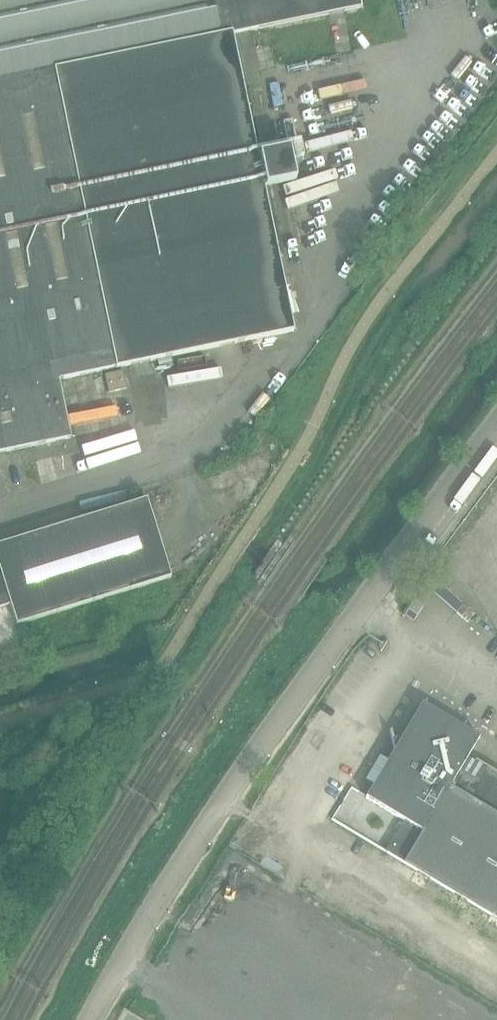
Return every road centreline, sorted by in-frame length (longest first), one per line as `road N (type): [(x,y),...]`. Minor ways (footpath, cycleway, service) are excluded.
road 1 (unclassified): [(91,1019),(265,719),(496,426)]

